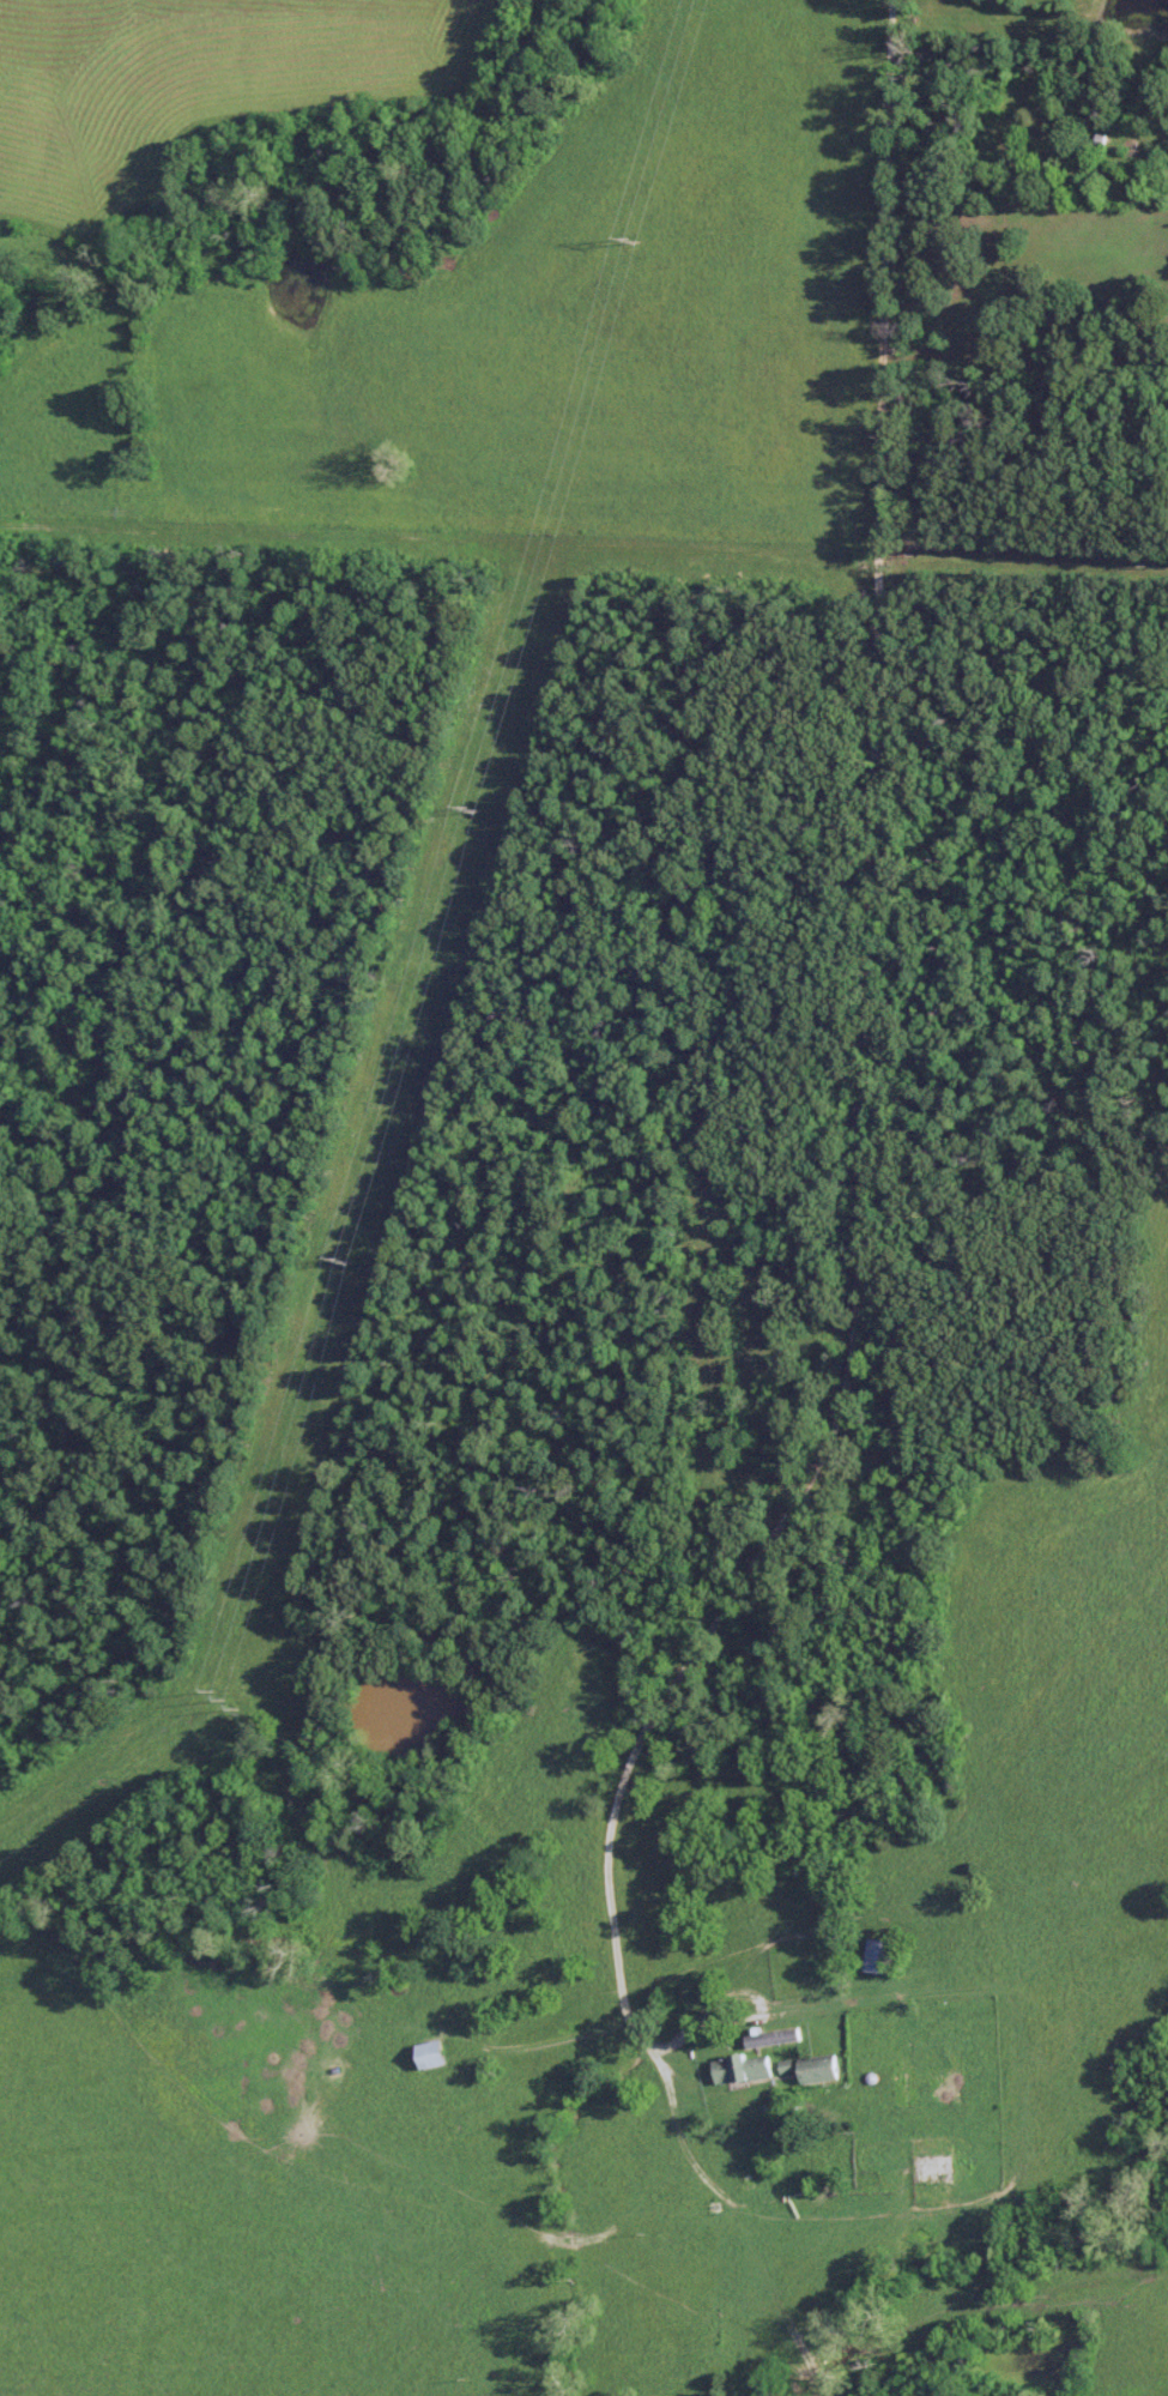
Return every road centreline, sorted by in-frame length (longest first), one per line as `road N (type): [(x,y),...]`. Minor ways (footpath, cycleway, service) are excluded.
road 1 (residential): [(892,0),(854,1364),(835,1412),(647,1727),(607,1851),(628,2014),(666,2075),(708,2185),(800,2295),(787,2349)]

